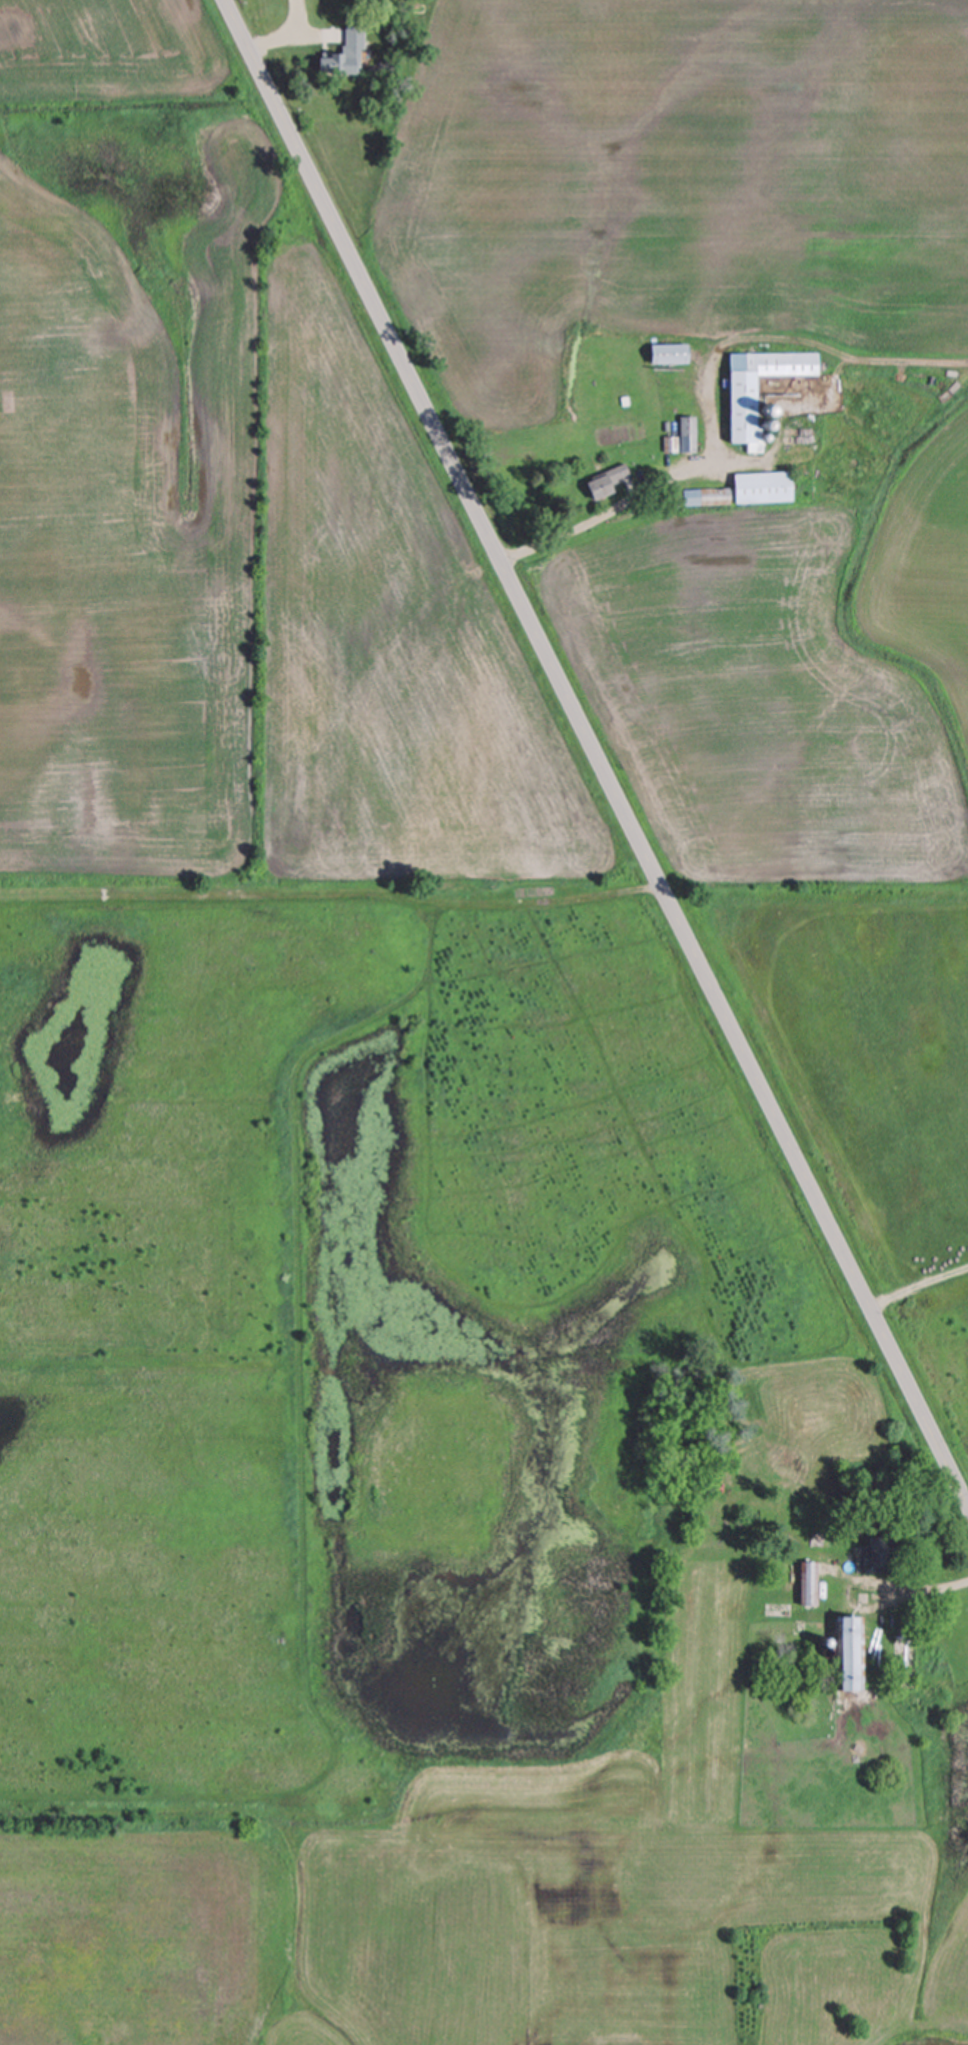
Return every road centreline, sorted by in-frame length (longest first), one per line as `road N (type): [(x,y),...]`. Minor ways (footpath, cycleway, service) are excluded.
road 1 (tertiary): [(967,1518),(220,0)]

